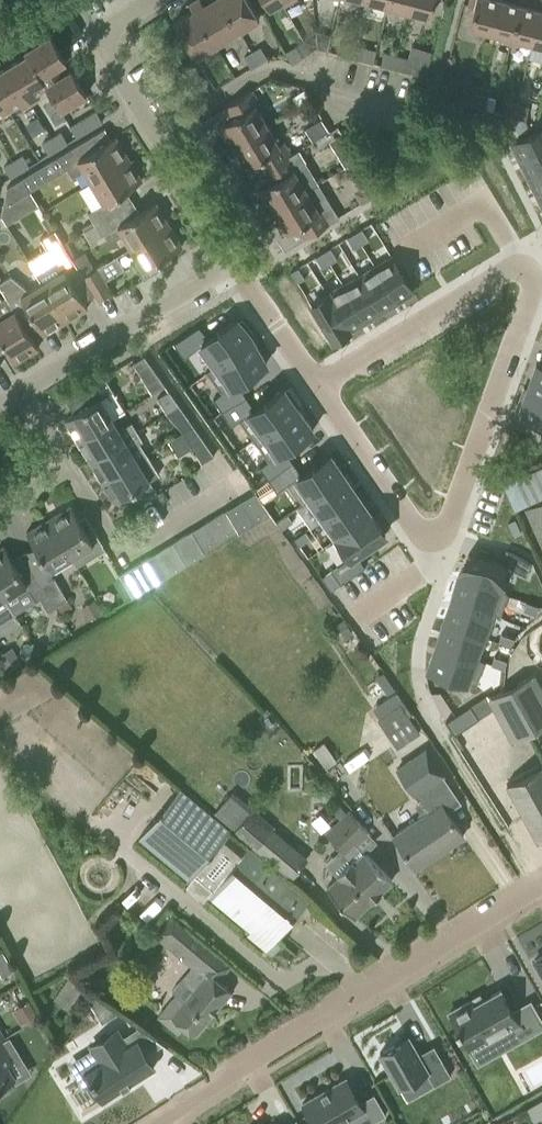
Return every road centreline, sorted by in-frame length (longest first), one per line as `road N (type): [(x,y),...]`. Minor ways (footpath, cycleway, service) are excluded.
road 1 (residential): [(19,390),(215,267),(215,234),(107,55),(114,25),(155,0)]
road 2 (residential): [(439,558),(317,379),(536,250)]
road 3 (residential): [(153,1123),(541,884)]
road 4 (residential): [(439,558),(404,668),(541,884)]
road 5 (residential): [(536,250),(439,558)]
road 6 (residential): [(239,483),(124,557),(68,469)]

